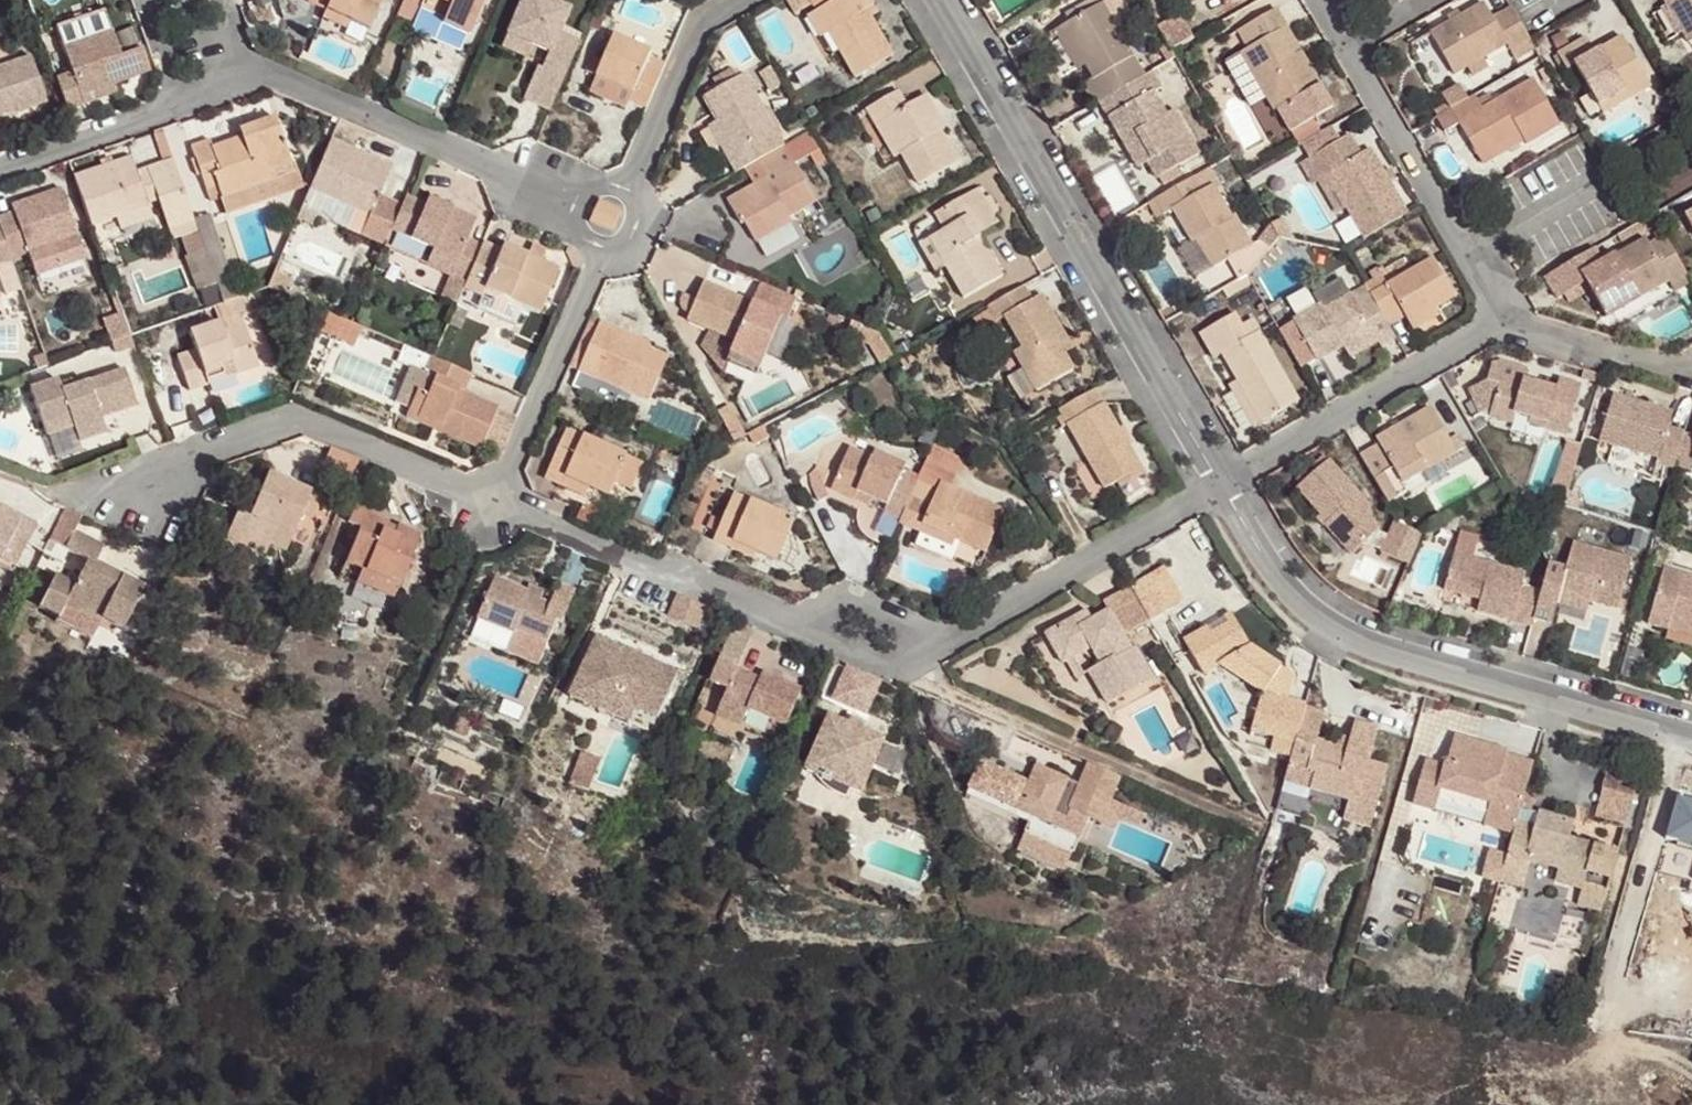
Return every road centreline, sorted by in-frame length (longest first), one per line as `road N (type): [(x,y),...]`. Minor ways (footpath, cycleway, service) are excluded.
road 1 (residential): [(1223,485),(935,0)]
road 2 (residential): [(1691,741),(1336,636),(1295,596),(1223,485)]
road 3 (residential): [(36,487),(144,489),(299,420),(499,505)]
road 4 (residential): [(255,79),(269,74),(578,196)]
road 5 (residential): [(1223,485),(1509,324)]
road 6 (residential): [(499,505),(801,633)]
road 7 (residential): [(957,644),(1223,485)]
road 8 (residential): [(1509,324),(1351,60)]
road 9 (residential): [(604,248),(499,505)]
road 10 (residential): [(623,184),(708,18),(740,0)]
road 11 (residential): [(1509,324),(1691,369)]
road 12 (residential): [(0,170),(176,107)]
road 13 (residential): [(801,633),(852,599),(957,644)]
road 14 (residential): [(801,633),(899,677),(957,644)]
road 15 (residential): [(160,0),(143,6),(176,107)]

